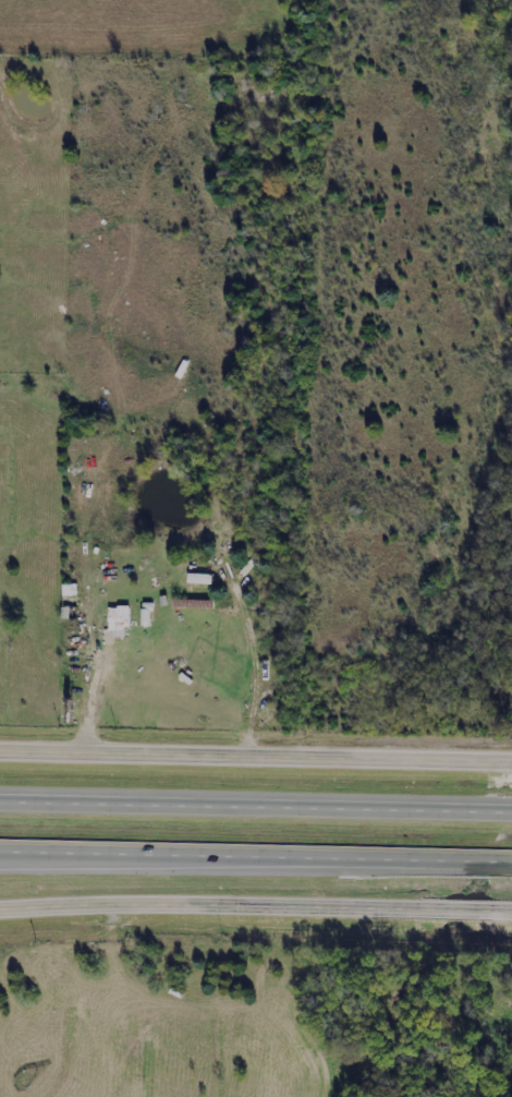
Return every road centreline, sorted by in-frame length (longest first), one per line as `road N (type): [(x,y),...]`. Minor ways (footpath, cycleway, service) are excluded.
road 1 (tertiary): [(0,911),(184,905),(511,913)]
road 2 (tertiary): [(511,757),(0,745)]
road 3 (motorway): [(511,814),(0,803)]
road 4 (motorway): [(0,854),(511,864)]

